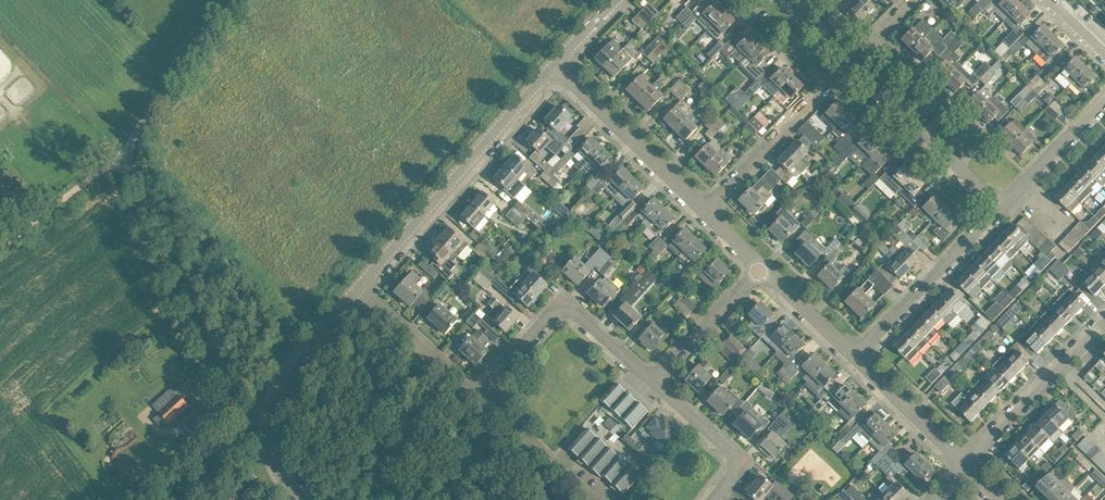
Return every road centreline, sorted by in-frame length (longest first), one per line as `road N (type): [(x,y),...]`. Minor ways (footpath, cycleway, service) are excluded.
road 1 (unclassified): [(271,420),(240,398),(213,360),(120,147),(159,81),(224,0)]
road 2 (tertiary): [(357,282),(555,67)]
road 3 (residential): [(654,381),(565,310),(549,316),(481,393)]
road 4 (residential): [(1000,209),(851,62)]
road 5 (residential): [(706,210),(555,67)]
road 6 (residential): [(706,210),(851,62)]
road 7 (residential): [(855,357),(1000,209)]
road 8 (residential): [(961,465),(1104,324)]
road 9 (residential): [(481,393),(357,282)]
road 10 (tertiary): [(271,420),(284,372),(357,282)]
road 11 (residential): [(707,499),(733,471),(733,458),(654,381)]
road 12 (residential): [(601,499),(481,393)]
road 13 (residential): [(654,381),(761,268)]
road 14 (track): [(0,244),(120,147)]
road 15 (residential): [(961,465),(855,357)]
road 16 (residential): [(1000,209),(1104,101)]
road 17 (residential): [(855,357),(761,268)]

